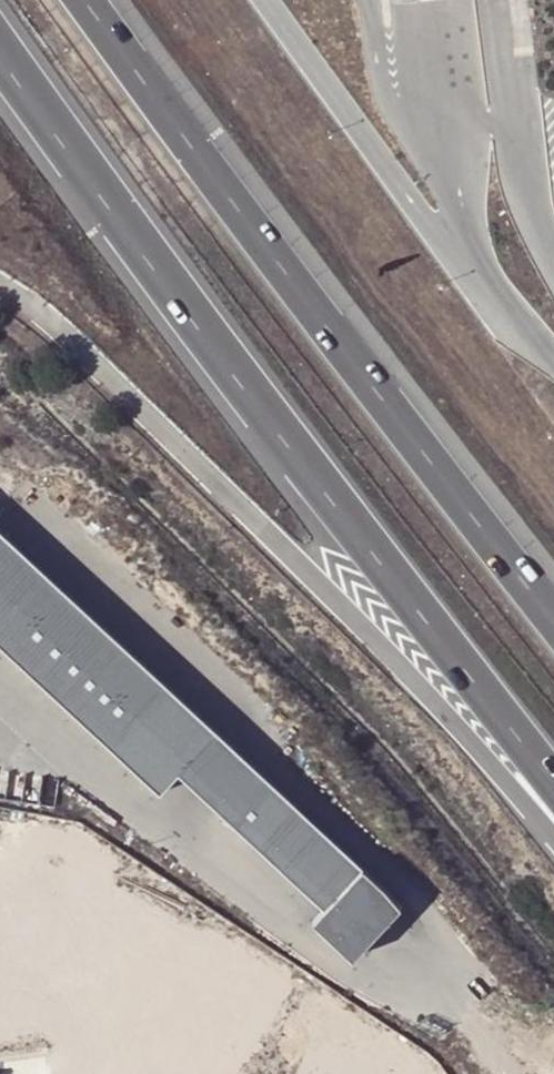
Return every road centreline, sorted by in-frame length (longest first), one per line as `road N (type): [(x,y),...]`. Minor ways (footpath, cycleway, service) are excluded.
road 1 (motorway): [(0,54),(553,788)]
road 2 (motorway): [(553,608),(93,0)]

